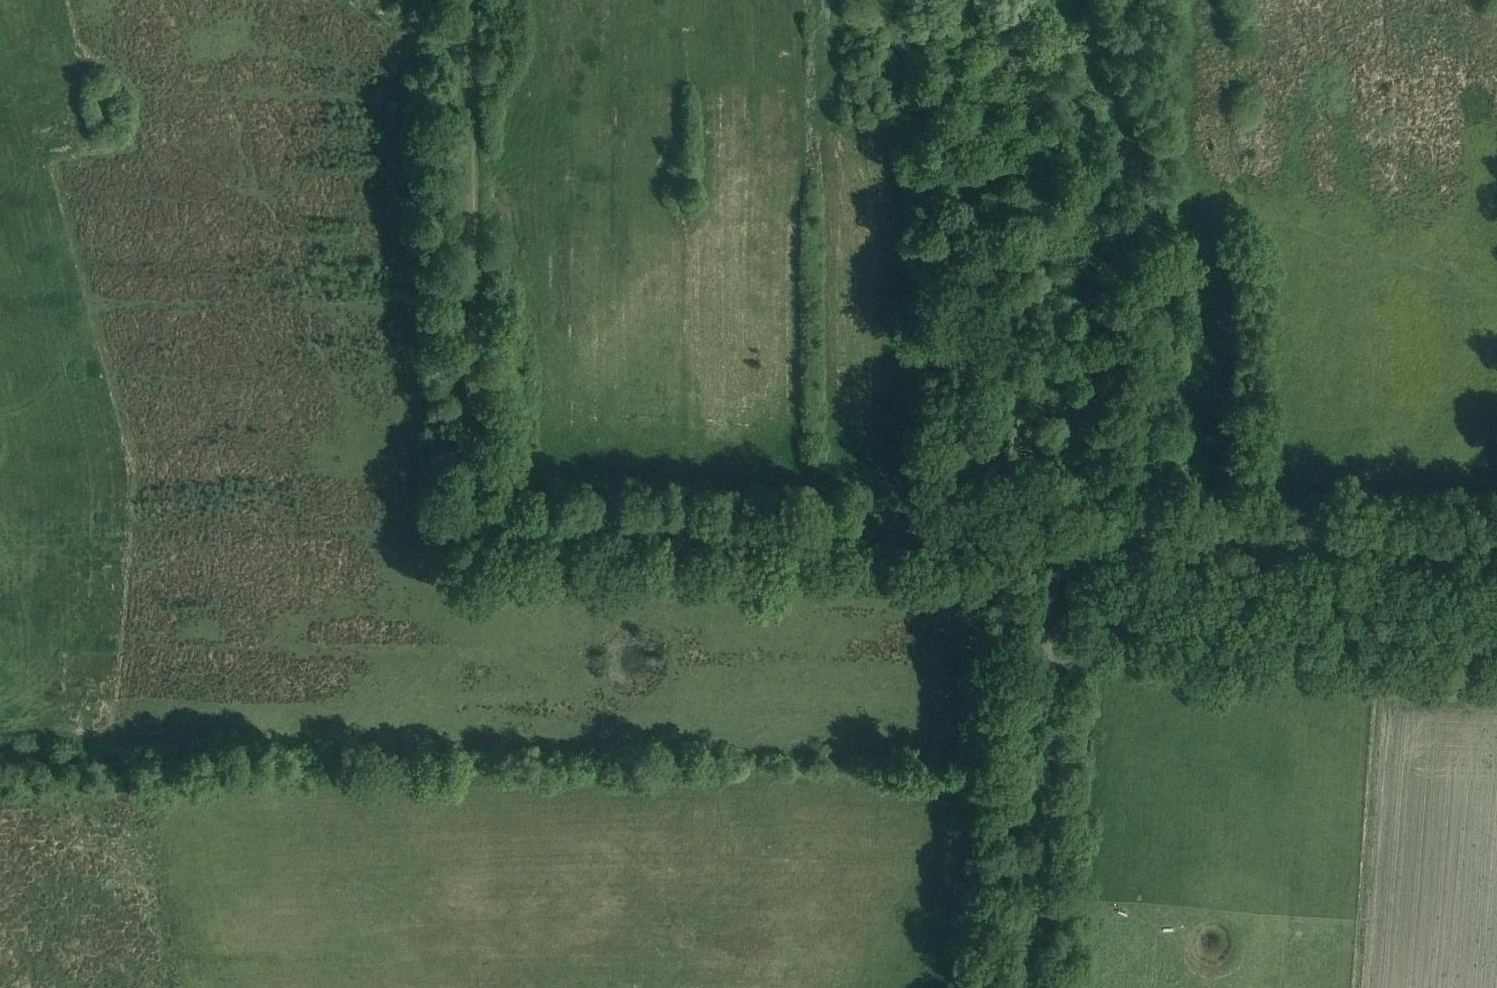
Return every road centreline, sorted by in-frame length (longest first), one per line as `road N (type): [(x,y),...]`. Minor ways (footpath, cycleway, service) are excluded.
road 1 (track): [(1055,536),(520,528),(486,511),(476,477),(471,0)]
road 2 (track): [(1021,987),(1055,536)]
road 3 (track): [(1496,539),(1055,536)]

